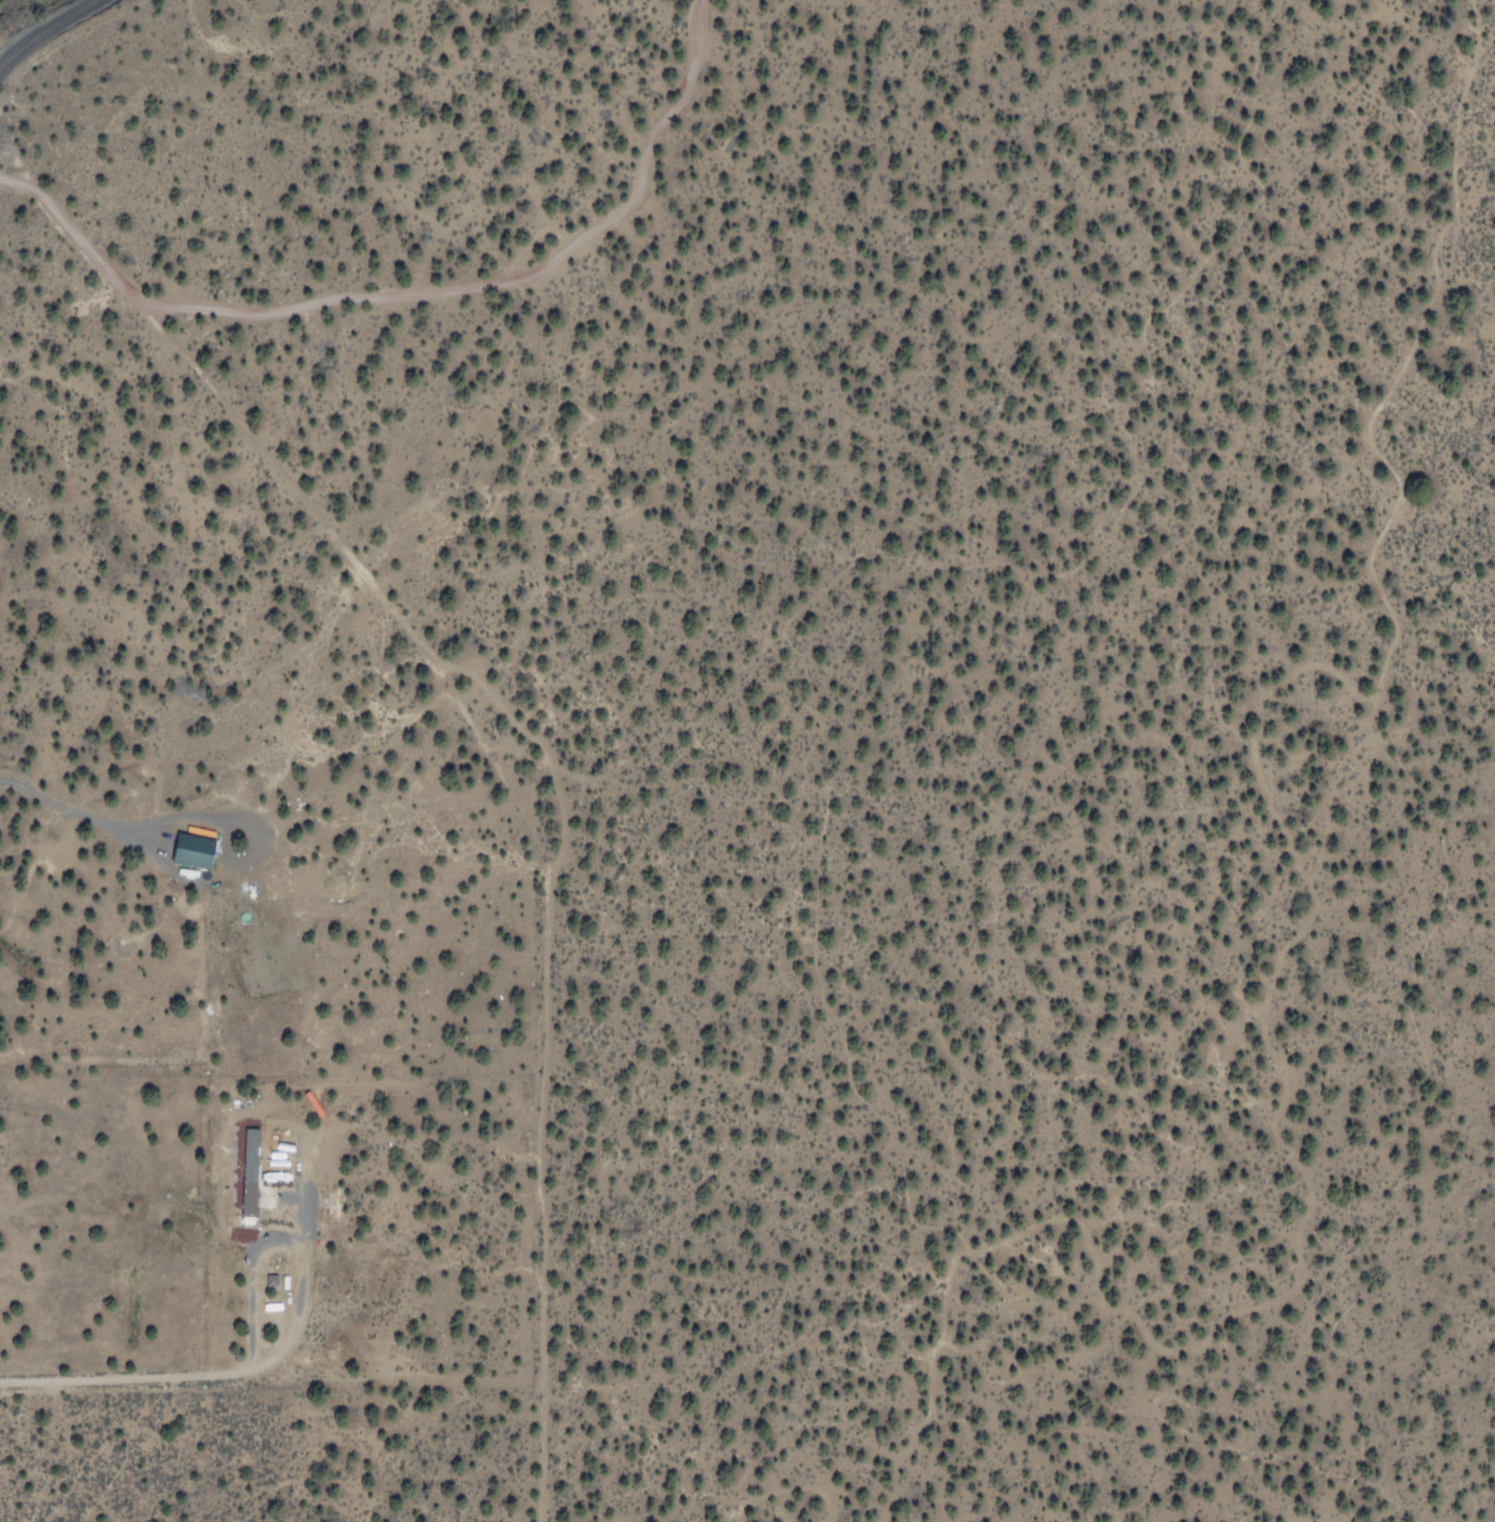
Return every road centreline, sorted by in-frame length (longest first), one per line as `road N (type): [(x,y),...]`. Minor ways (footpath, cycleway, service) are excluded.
road 1 (track): [(498,1521),(476,840),(452,745),(327,524),(215,393),(206,311)]
road 2 (track): [(720,0),(595,227),(523,292),(405,328),(206,311),(173,316),(109,278),(33,194),(0,183)]

